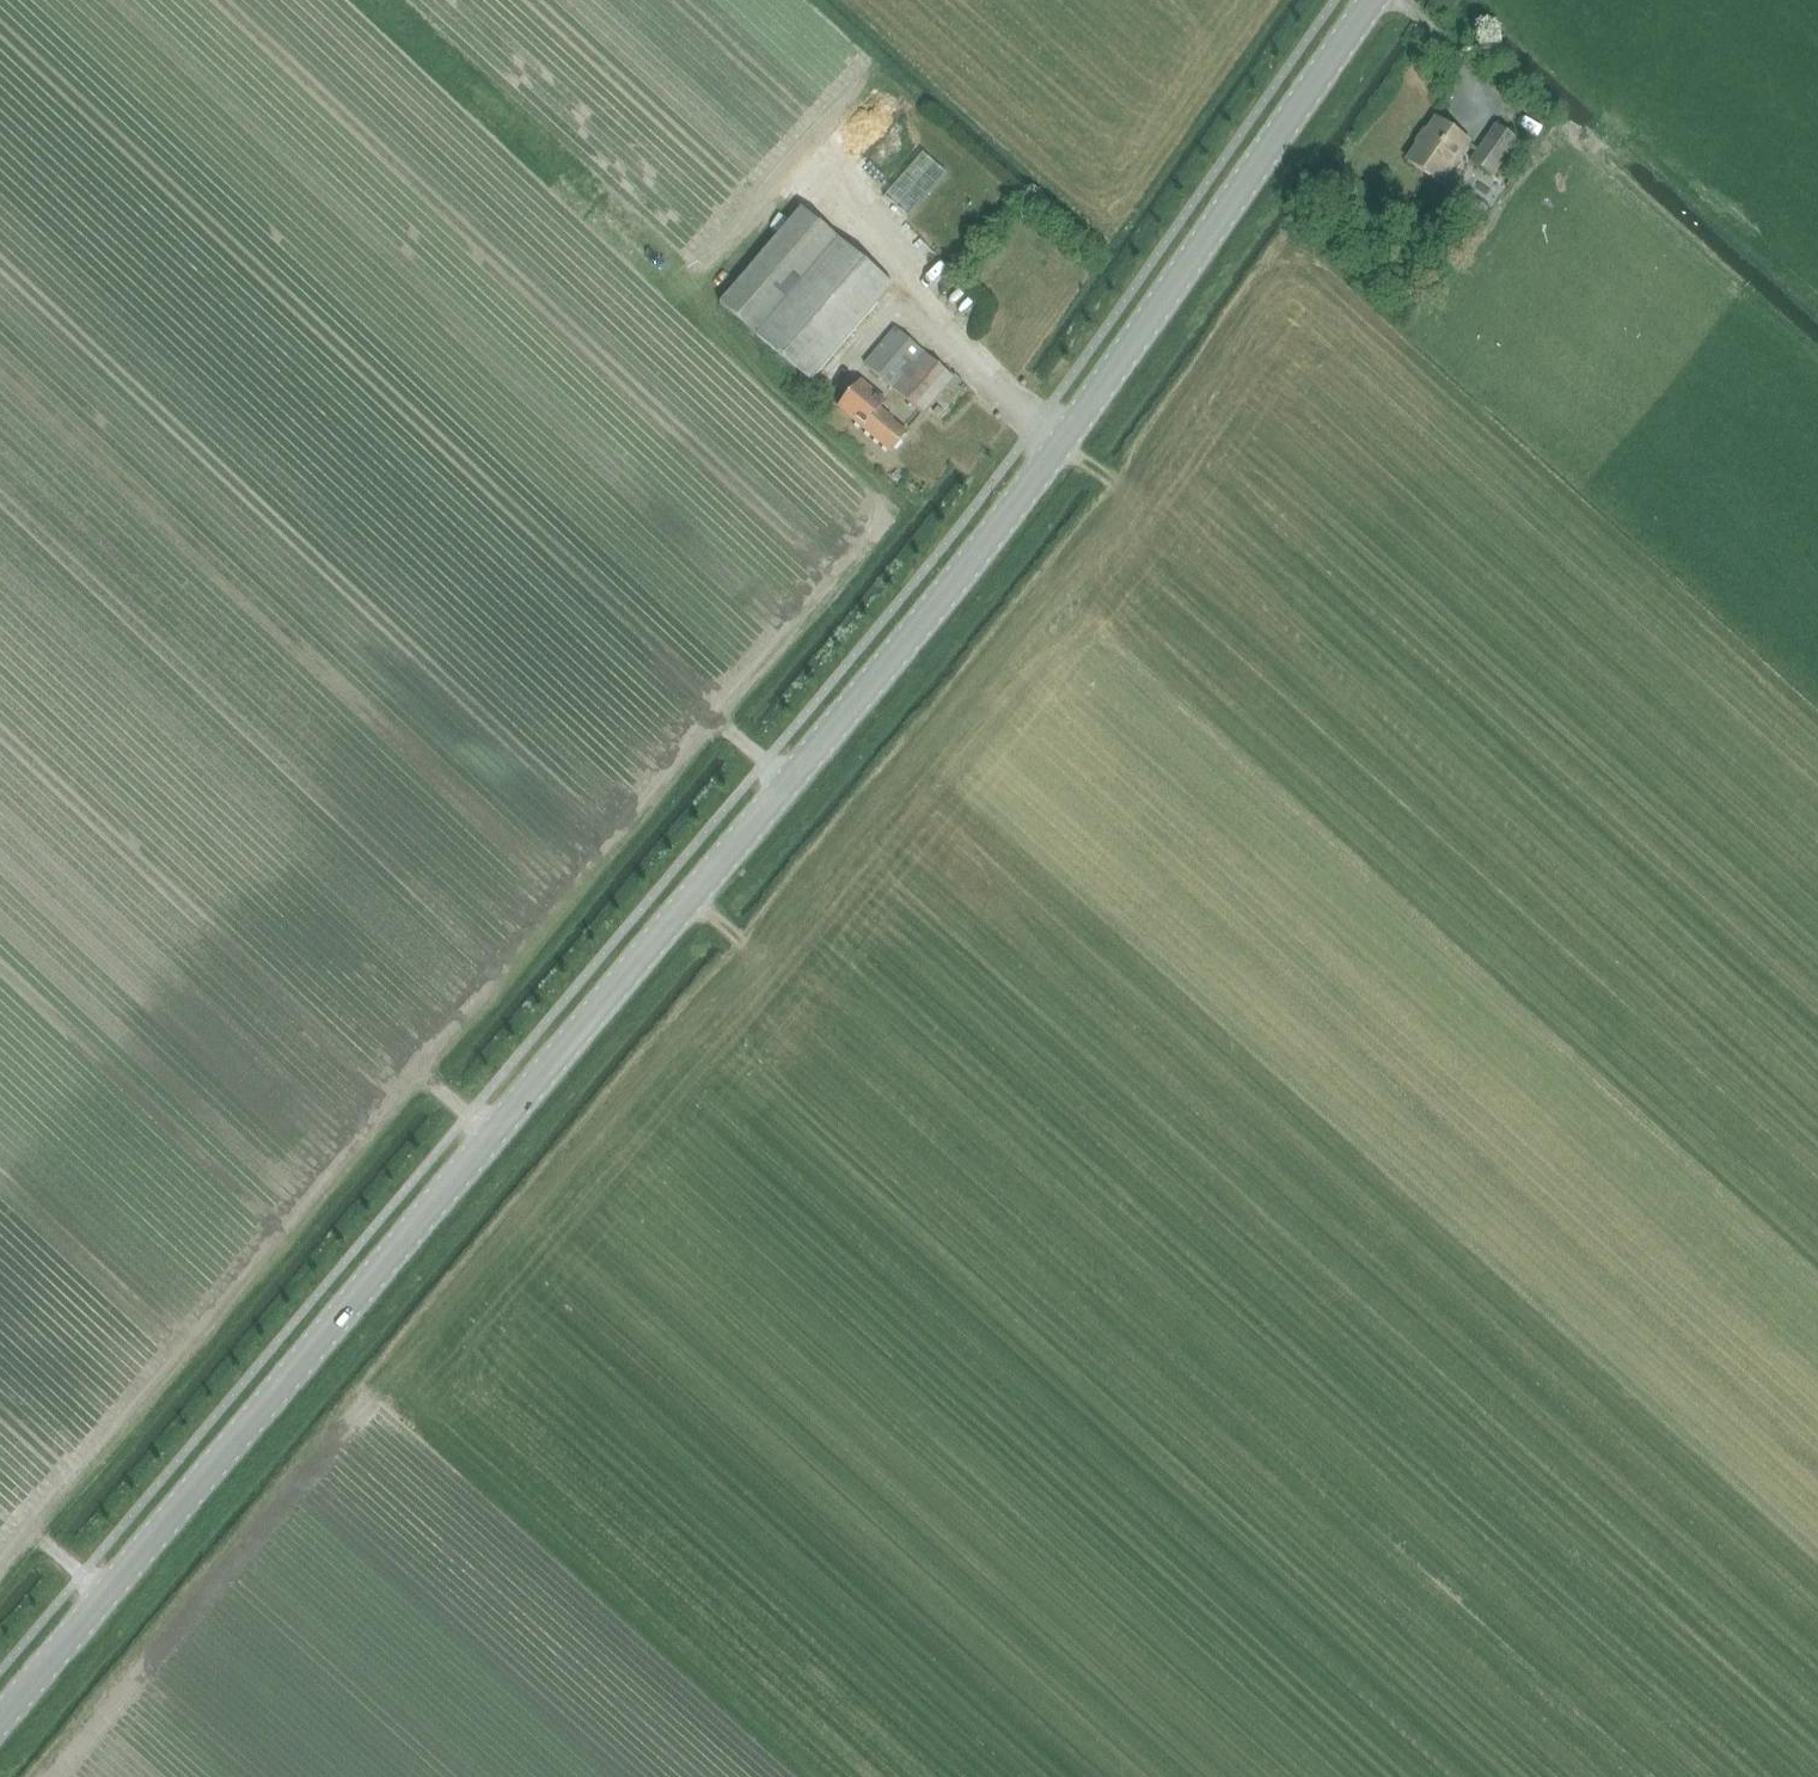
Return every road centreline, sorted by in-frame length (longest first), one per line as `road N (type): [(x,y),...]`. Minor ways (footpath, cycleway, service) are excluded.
road 1 (tertiary): [(0,1722),(689,902),(1117,366),(1375,0)]

